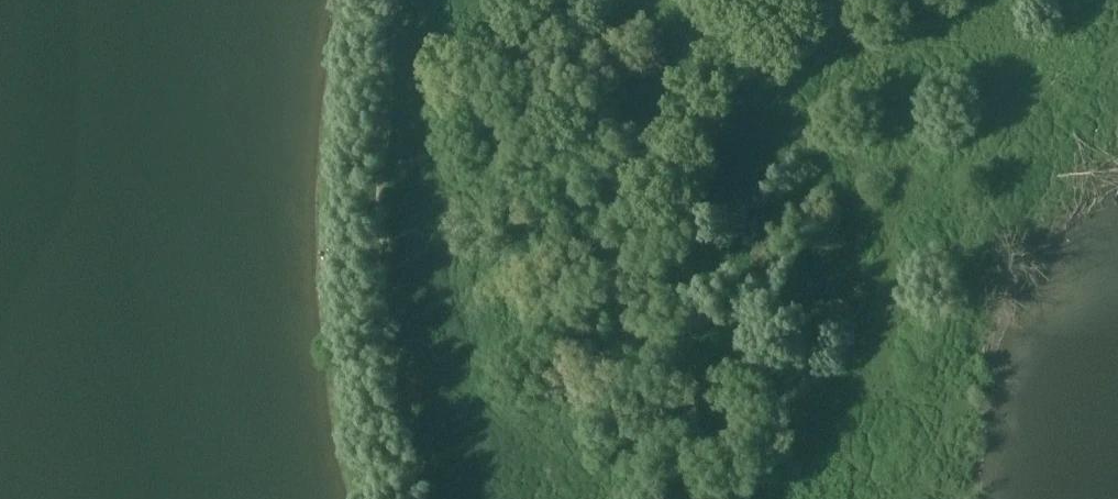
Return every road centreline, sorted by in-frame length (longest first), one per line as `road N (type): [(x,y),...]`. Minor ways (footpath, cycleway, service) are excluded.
road 1 (track): [(397,0),(383,283),(421,498)]

